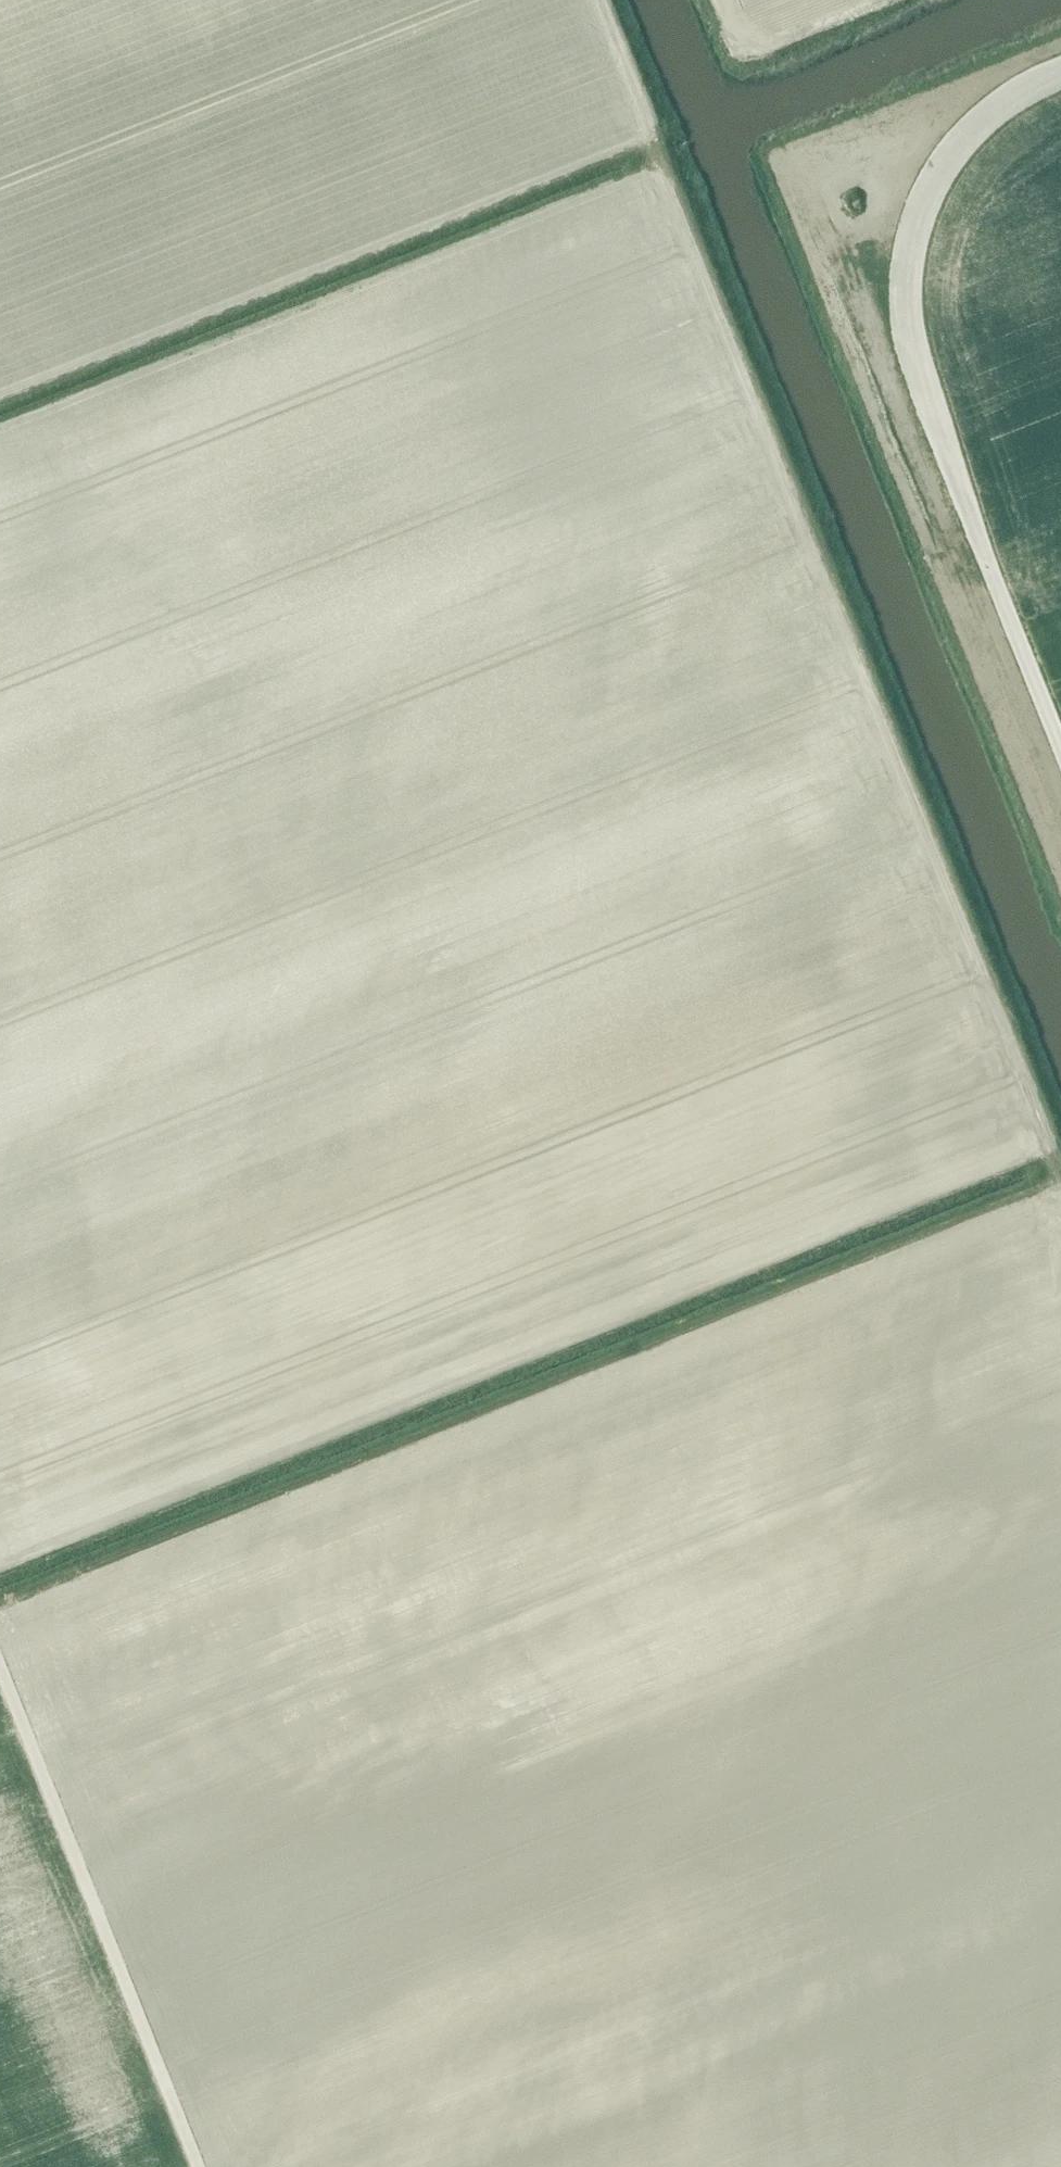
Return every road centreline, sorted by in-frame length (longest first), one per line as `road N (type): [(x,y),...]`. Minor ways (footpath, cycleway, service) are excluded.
road 1 (track): [(201,2166),(0,1662)]

